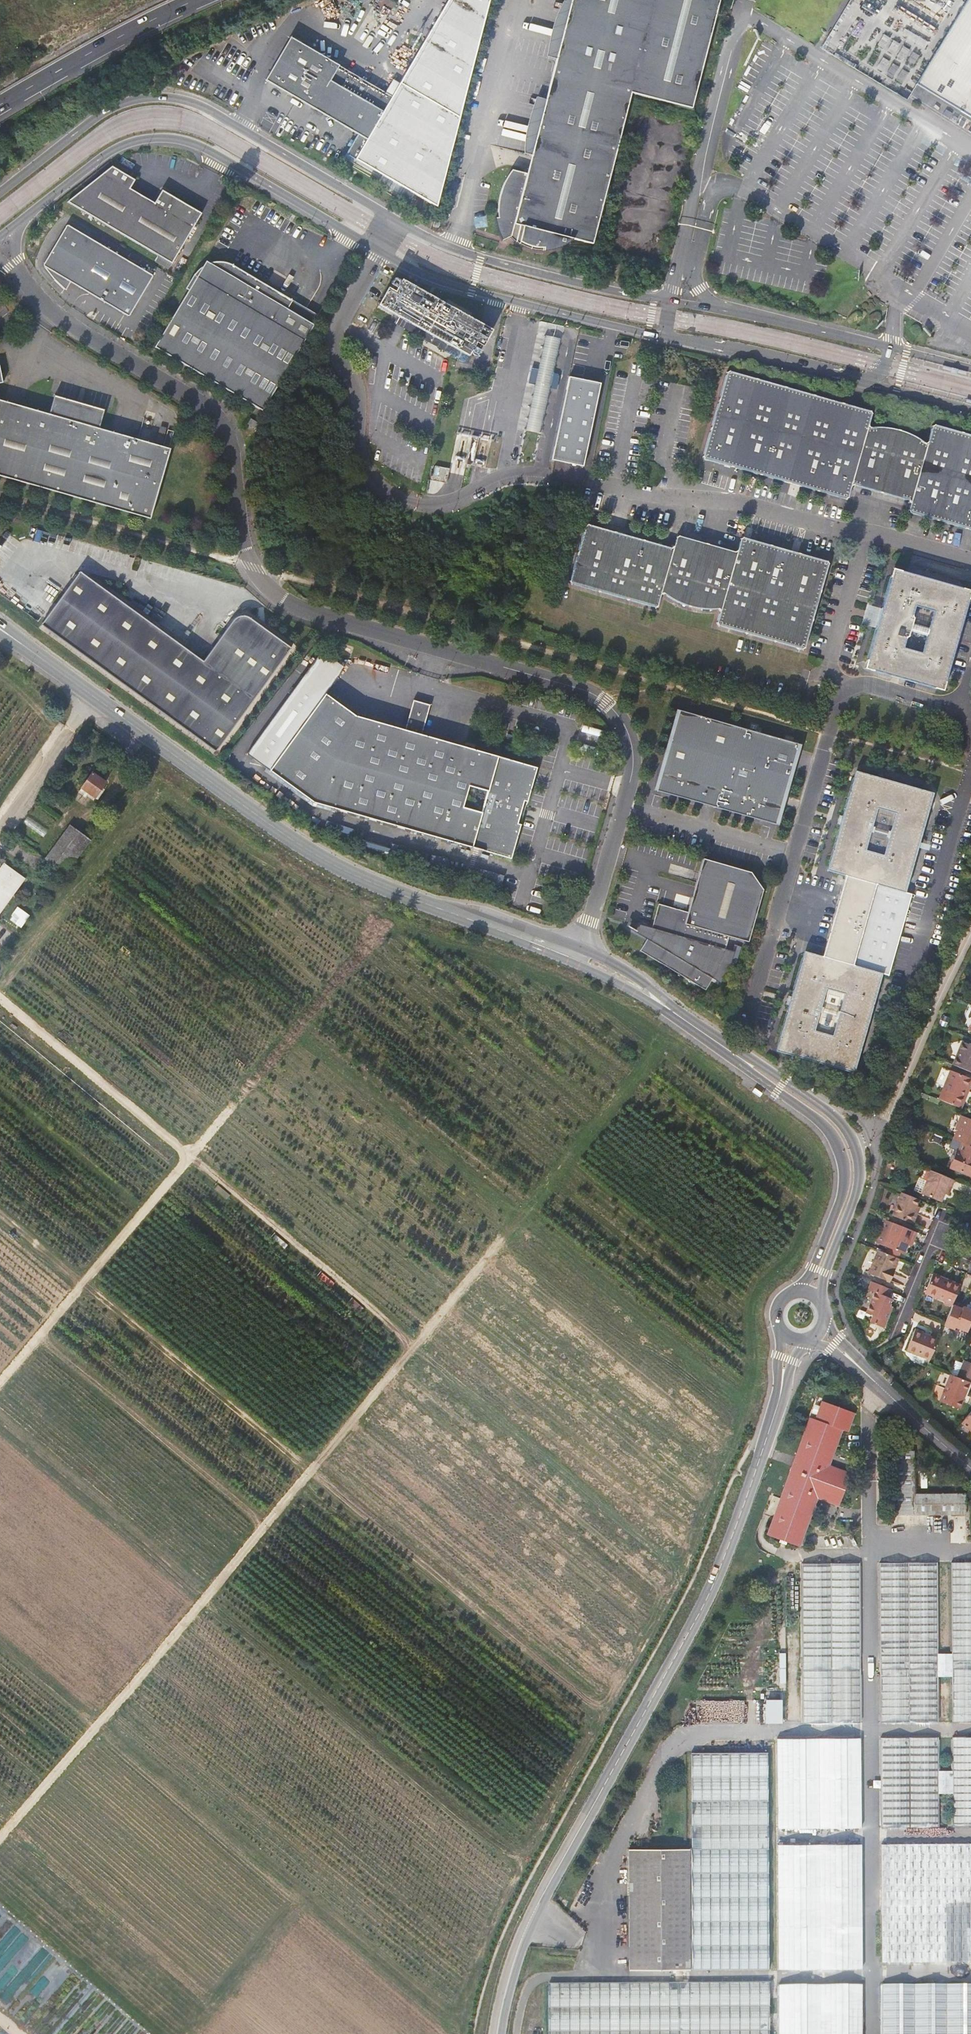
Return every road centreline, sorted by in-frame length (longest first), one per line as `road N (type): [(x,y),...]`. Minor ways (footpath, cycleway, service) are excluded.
road 1 (track): [(464,2033),(500,1918),(684,1576),(747,1408),(757,1297),(798,1262),(823,1190),(818,1155),(667,1043),(564,986),(390,925),(162,787),(130,799),(0,967)]
road 2 (tertiary): [(970,368),(482,259),(425,236),(183,100),(114,108),(0,193)]
road 3 (residential): [(582,957),(629,781),(629,745),(613,712),(588,692),(281,599),(244,551),(231,452),(214,417),(75,332),(21,278)]
road 4 (tertiary): [(26,218),(127,143),(194,142),(422,273),(472,291),(970,410)]
road 5 (track): [(684,1576),(0,1004)]
road 6 (track): [(0,1220),(606,1713)]
road 7 (tertiary): [(497,2033),(526,1928),(706,1602),(783,1377)]
road 8 (tertiary): [(582,957),(337,867),(0,630)]
road 9 (track): [(390,925),(0,1383)]
road 10 (track): [(747,1408),(294,1032)]
road 11 (track): [(183,2033),(305,1900),(0,1649)]
road 12 (track): [(307,1472),(667,1043)]
road 13 (tertiary): [(825,1305),(827,1272),(858,1183),(857,1149),(830,1113),(749,1064)]
road 14 (tertiary): [(749,1064),(829,1130),(844,1162),(812,1267),(790,1293)]
road 15 (track): [(0,1434),(200,1600)]
road 16 (motorway): [(0,107),(196,0)]
road 17 (track): [(305,1900),(464,2033)]
road 18 (tertiary): [(749,1064),(582,957)]
road 19 (tertiary): [(850,1359),(970,1467)]

